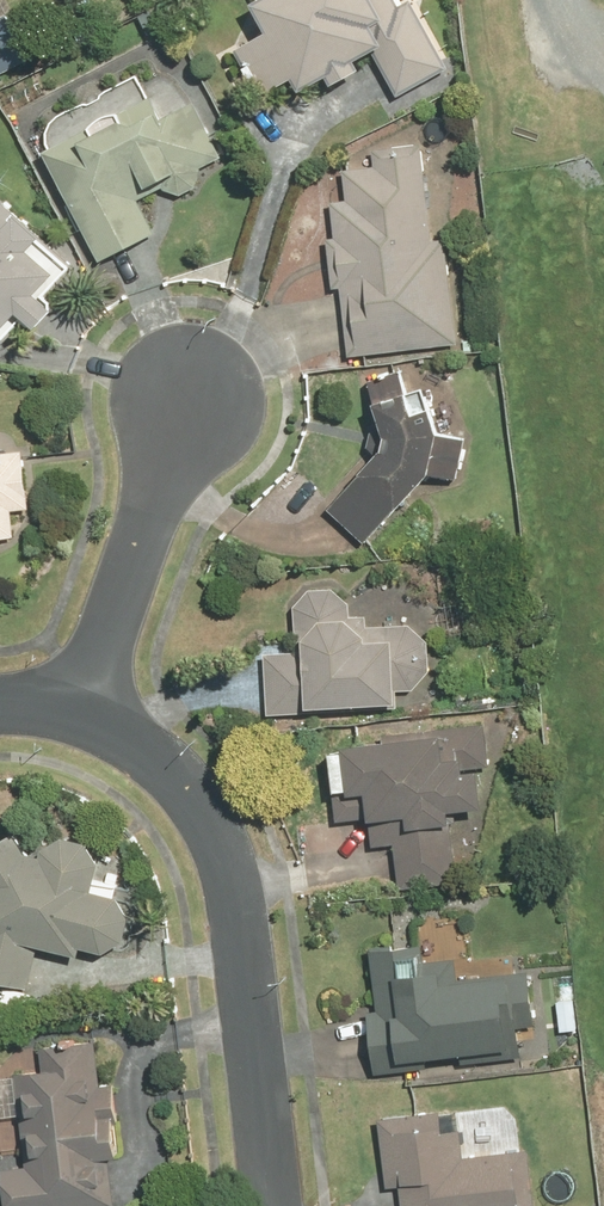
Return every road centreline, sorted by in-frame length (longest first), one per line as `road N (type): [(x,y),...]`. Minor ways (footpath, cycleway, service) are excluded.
road 1 (residential): [(82,709),(141,746),(202,806),(224,858),(273,1205)]
road 2 (residential): [(203,367),(82,709)]

